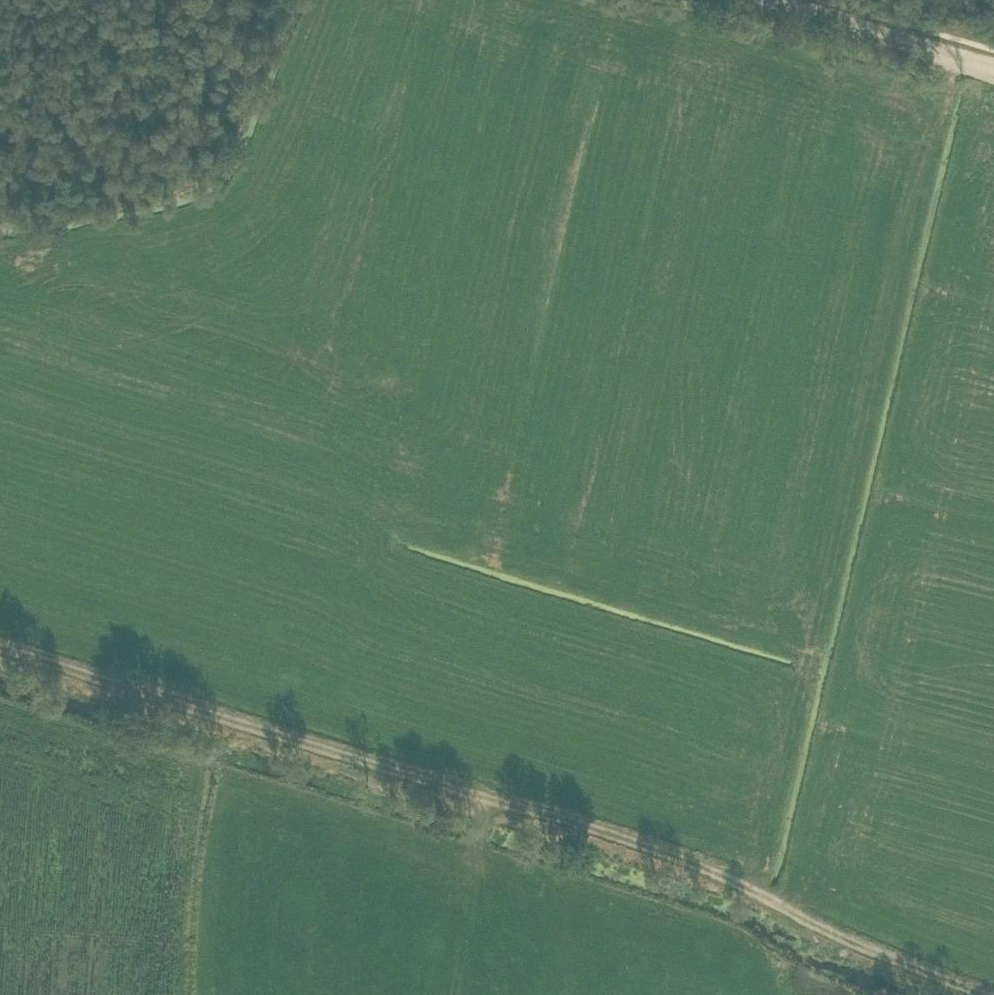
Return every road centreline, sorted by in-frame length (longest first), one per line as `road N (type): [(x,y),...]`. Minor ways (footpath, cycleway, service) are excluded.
road 1 (track): [(0,650),(667,852),(825,938),(961,994)]
road 2 (track): [(739,0),(993,74)]

